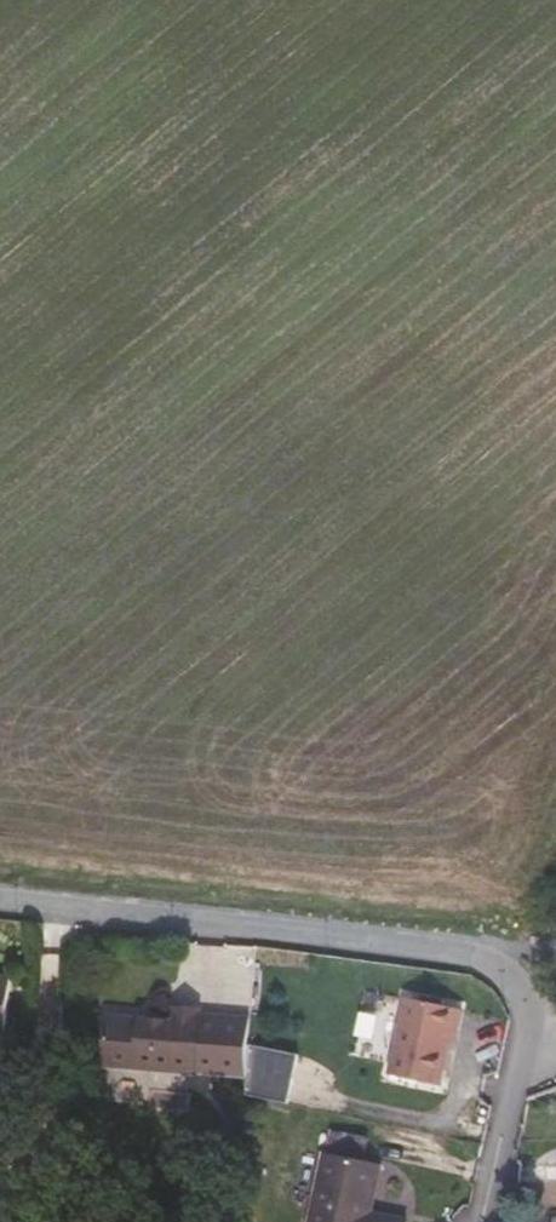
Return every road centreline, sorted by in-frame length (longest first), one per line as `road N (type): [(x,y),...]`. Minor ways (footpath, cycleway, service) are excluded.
road 1 (residential): [(0,904),(447,949),(500,964)]
road 2 (residential): [(524,1067),(487,1221)]

